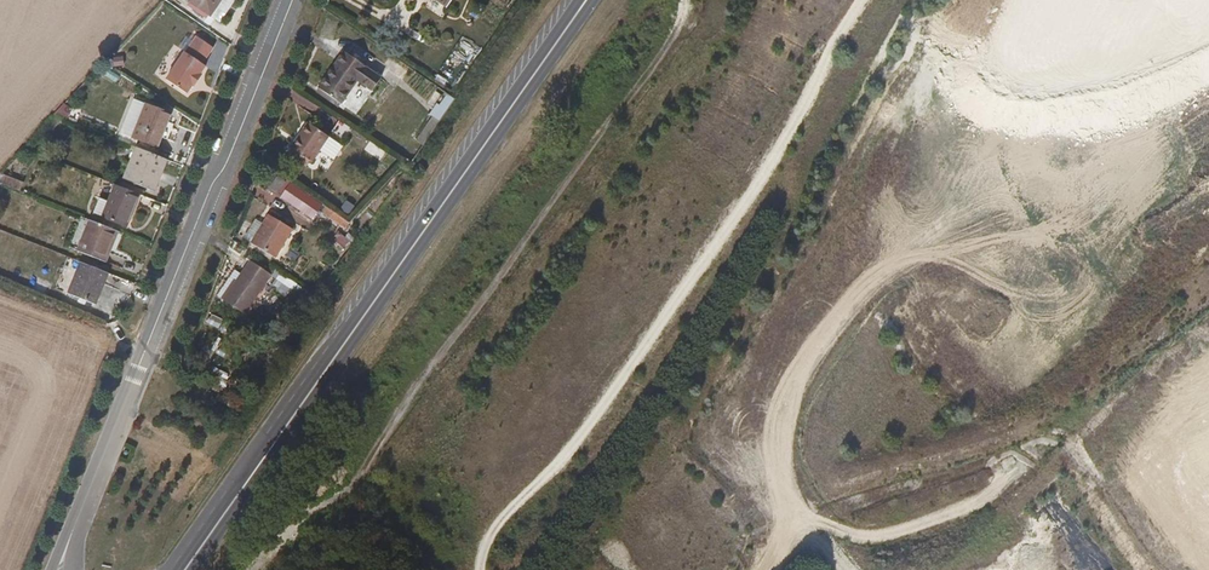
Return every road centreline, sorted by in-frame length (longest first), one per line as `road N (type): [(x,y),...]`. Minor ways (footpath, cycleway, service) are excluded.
road 1 (primary): [(199,549),(558,40)]
road 2 (track): [(349,492),(409,399),(663,60),(691,0)]
road 3 (residential): [(294,0),(145,355)]
road 4 (track): [(765,569),(786,537),(805,527),(872,536),(897,531),(978,502),(1013,471)]
road 5 (unclassified): [(145,355),(72,534)]

